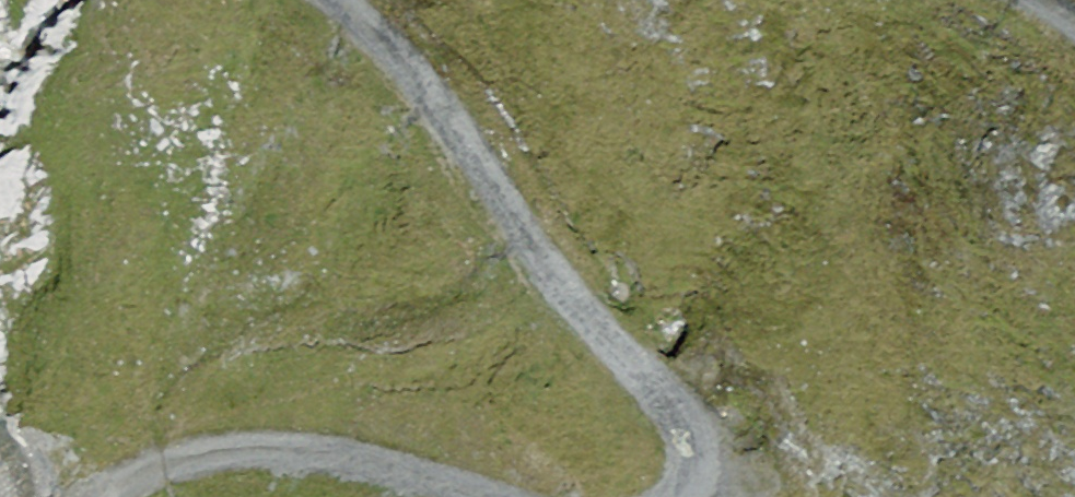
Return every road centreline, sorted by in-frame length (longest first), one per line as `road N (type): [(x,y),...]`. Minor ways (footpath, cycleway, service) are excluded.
road 1 (track): [(685,496),(705,468),(683,398),(613,341),(388,28),(340,0)]
road 2 (track): [(105,496),(154,465),(308,445),(461,496)]

